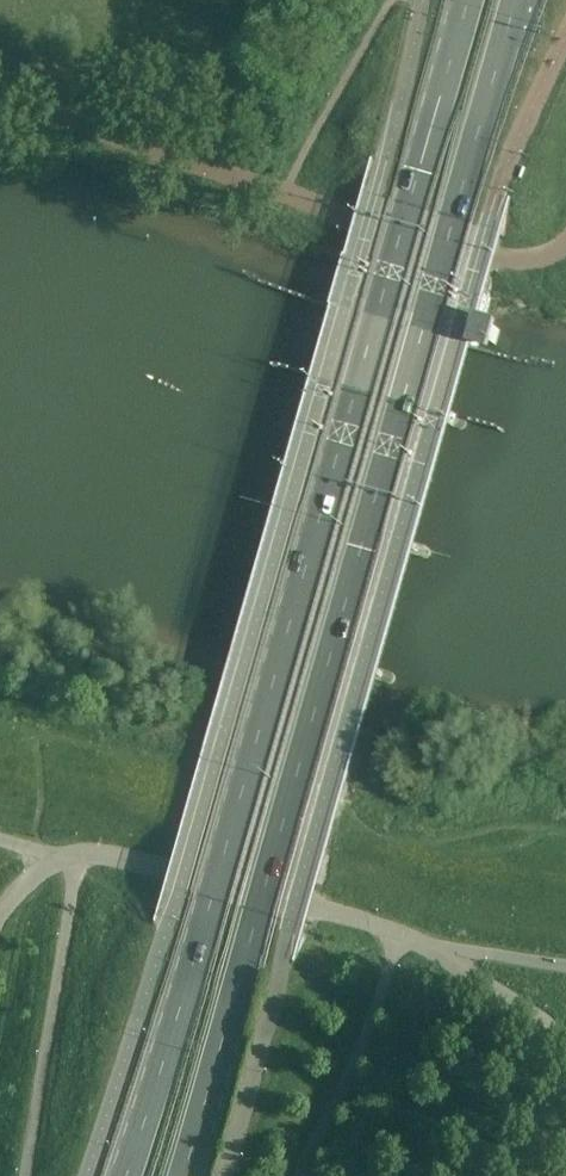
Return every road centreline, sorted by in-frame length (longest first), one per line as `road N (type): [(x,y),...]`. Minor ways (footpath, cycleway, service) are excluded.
road 1 (primary): [(466,0),(126,1175)]
road 2 (primary): [(183,1175),(517,0)]

